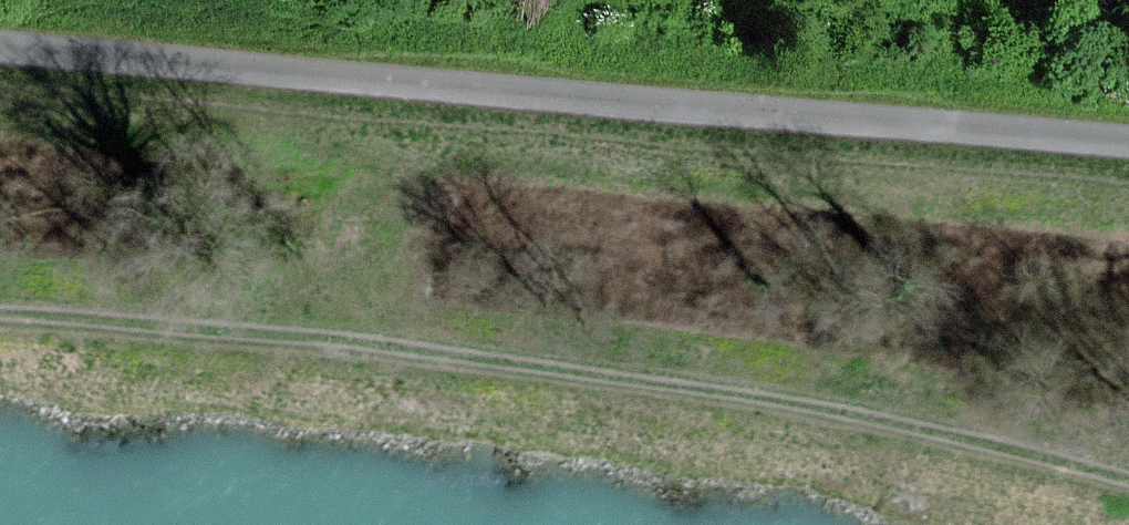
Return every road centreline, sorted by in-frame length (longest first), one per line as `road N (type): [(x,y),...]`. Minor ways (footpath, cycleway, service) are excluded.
road 1 (track): [(0,318),(197,323),(750,391),(1128,477)]
road 2 (track): [(0,50),(1128,139)]

